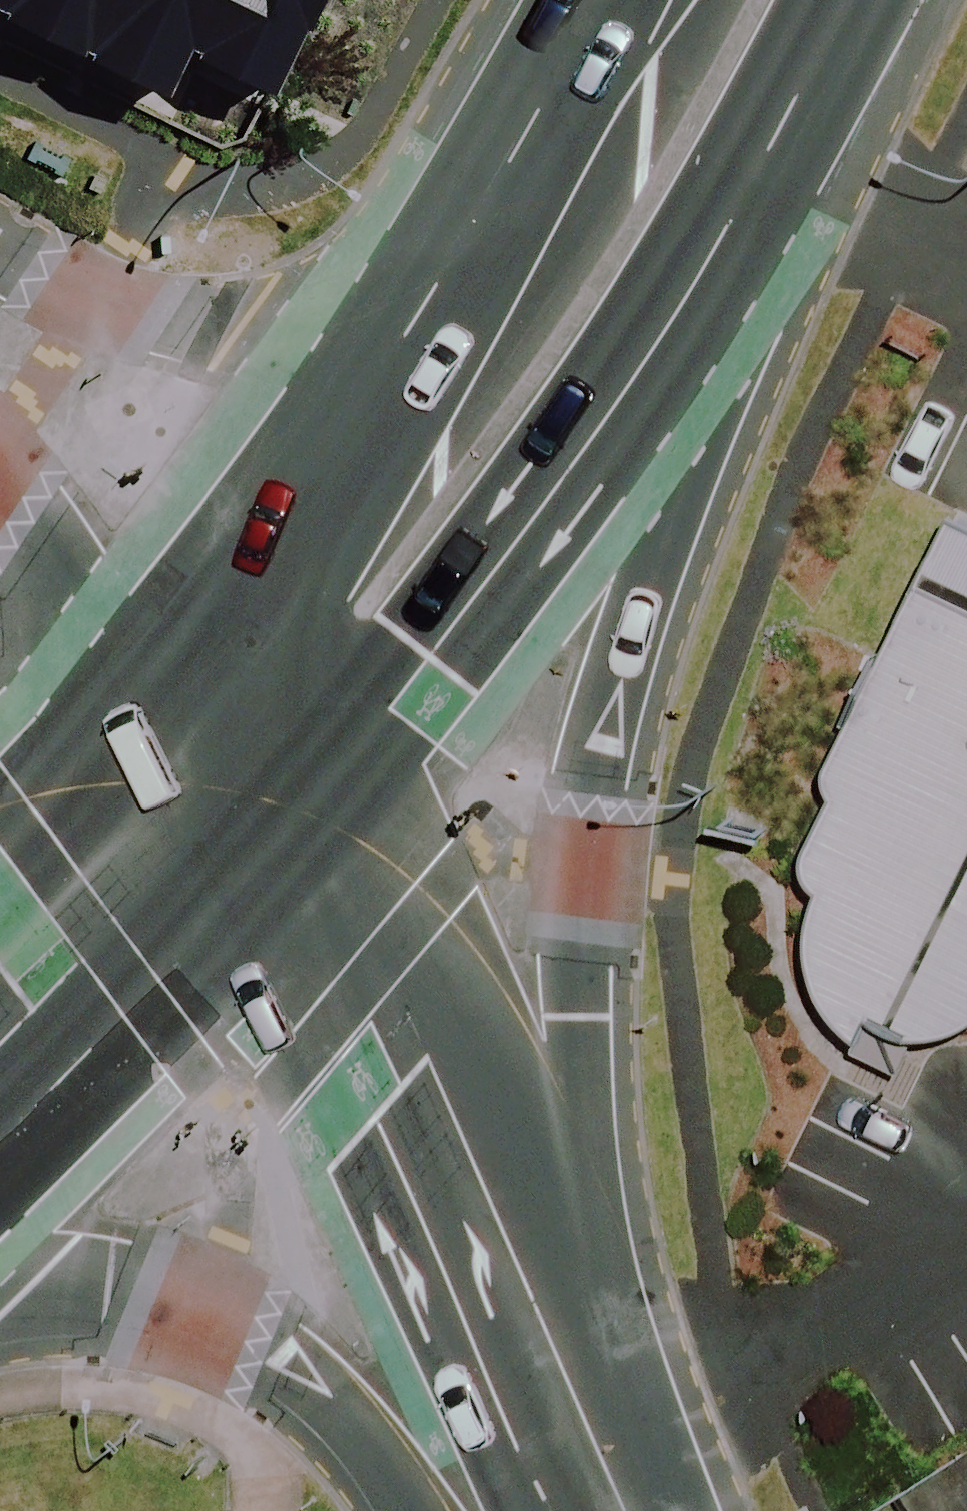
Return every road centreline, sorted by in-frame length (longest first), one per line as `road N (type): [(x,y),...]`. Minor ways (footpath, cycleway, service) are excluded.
road 1 (secondary): [(775,152),(596,760),(577,1011),(593,1412),(615,1510)]
road 2 (secondary): [(775,152),(579,455),(294,843)]
road 3 (secondary): [(603,1510),(294,843)]
road 4 (secondary): [(413,1510),(385,1462),(276,1349),(205,1323),(29,1284),(0,1291)]
road 5 (secondary): [(294,843),(89,1075),(0,1158)]
road 6 (residential): [(0,255),(50,285),(147,312),(400,349)]
road 7 (secondary): [(161,682),(400,349)]
road 8 (secondary): [(400,349),(604,0)]
road 9 (residential): [(161,682),(45,563),(0,494)]
road 10 (secondary): [(0,861),(161,682)]
road 11 (secondary): [(294,843),(161,682)]
road 12 (secondary): [(851,0),(775,152)]

